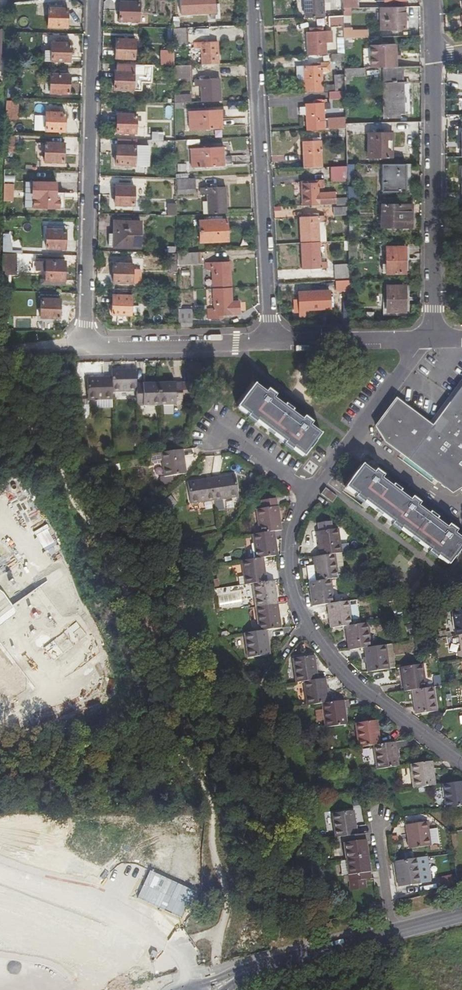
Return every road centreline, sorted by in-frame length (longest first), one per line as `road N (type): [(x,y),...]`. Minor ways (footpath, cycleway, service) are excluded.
road 1 (residential): [(90,0),(82,343)]
road 2 (residential): [(247,0),(268,341)]
road 3 (residential): [(428,338),(436,55)]
road 4 (residential): [(461,764),(347,679),(309,625)]
road 5 (secondary): [(391,933),(210,989)]
road 6 (residential): [(268,341),(82,343)]
road 7 (residential): [(428,338),(268,341)]
road 8 (residential): [(309,625),(288,551),(306,493)]
road 9 (residential): [(355,434),(457,511)]
road 10 (residential): [(355,434),(428,338)]

